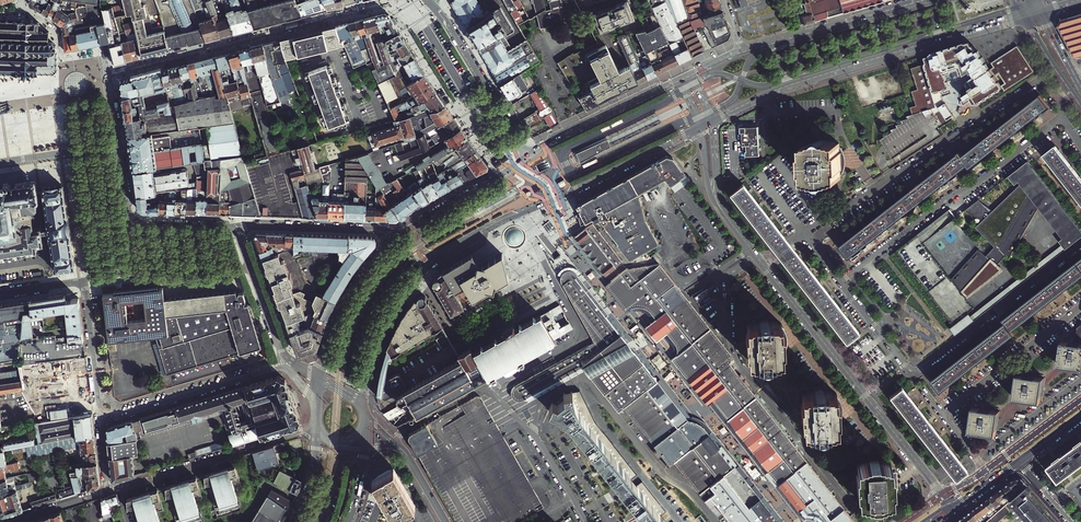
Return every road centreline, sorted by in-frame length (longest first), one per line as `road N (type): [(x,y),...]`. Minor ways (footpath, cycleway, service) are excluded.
road 1 (residential): [(390,0),(106,77),(119,144)]
road 2 (residential): [(805,236),(840,281),(1063,116)]
road 3 (primary): [(712,122),(784,87),(1023,17)]
road 4 (residential): [(1056,94),(1032,85),(805,236)]
road 5 (residential): [(865,521),(738,361),(726,270)]
road 6 (residential): [(715,521),(664,475),(586,381),(549,395),(532,433)]
road 7 (residential): [(0,294),(85,282),(101,419)]
road 8 (residential): [(316,426),(107,491)]
road 9 (residential): [(920,370),(1080,244)]
road 10 (primary): [(519,213),(701,127)]
road 11 (primary): [(922,0),(741,52)]
road 12 (residential): [(237,226),(131,222),(119,144)]
road 13 (residential): [(528,156),(430,2)]
road 14 (residential): [(101,419),(273,367)]
road 15 (residential): [(943,415),(1080,307)]
road 16 (primary): [(364,404),(381,327),(410,282),(441,255)]
road 17 (residential): [(397,443),(404,428),(482,387),(532,433)]
road 18 (primary): [(680,79),(528,156)]
road 19 (tertiary): [(764,266),(867,397)]
road 20 (residential): [(237,226),(376,230),(394,240)]
road 21 (primary): [(394,240),(346,302),(319,378)]
road 22 (tertiary): [(867,397),(950,505)]
road 23 (residential): [(282,351),(237,226)]
road 24 (residential): [(976,458),(1080,379)]
road 25 (residential): [(119,144),(0,162)]

